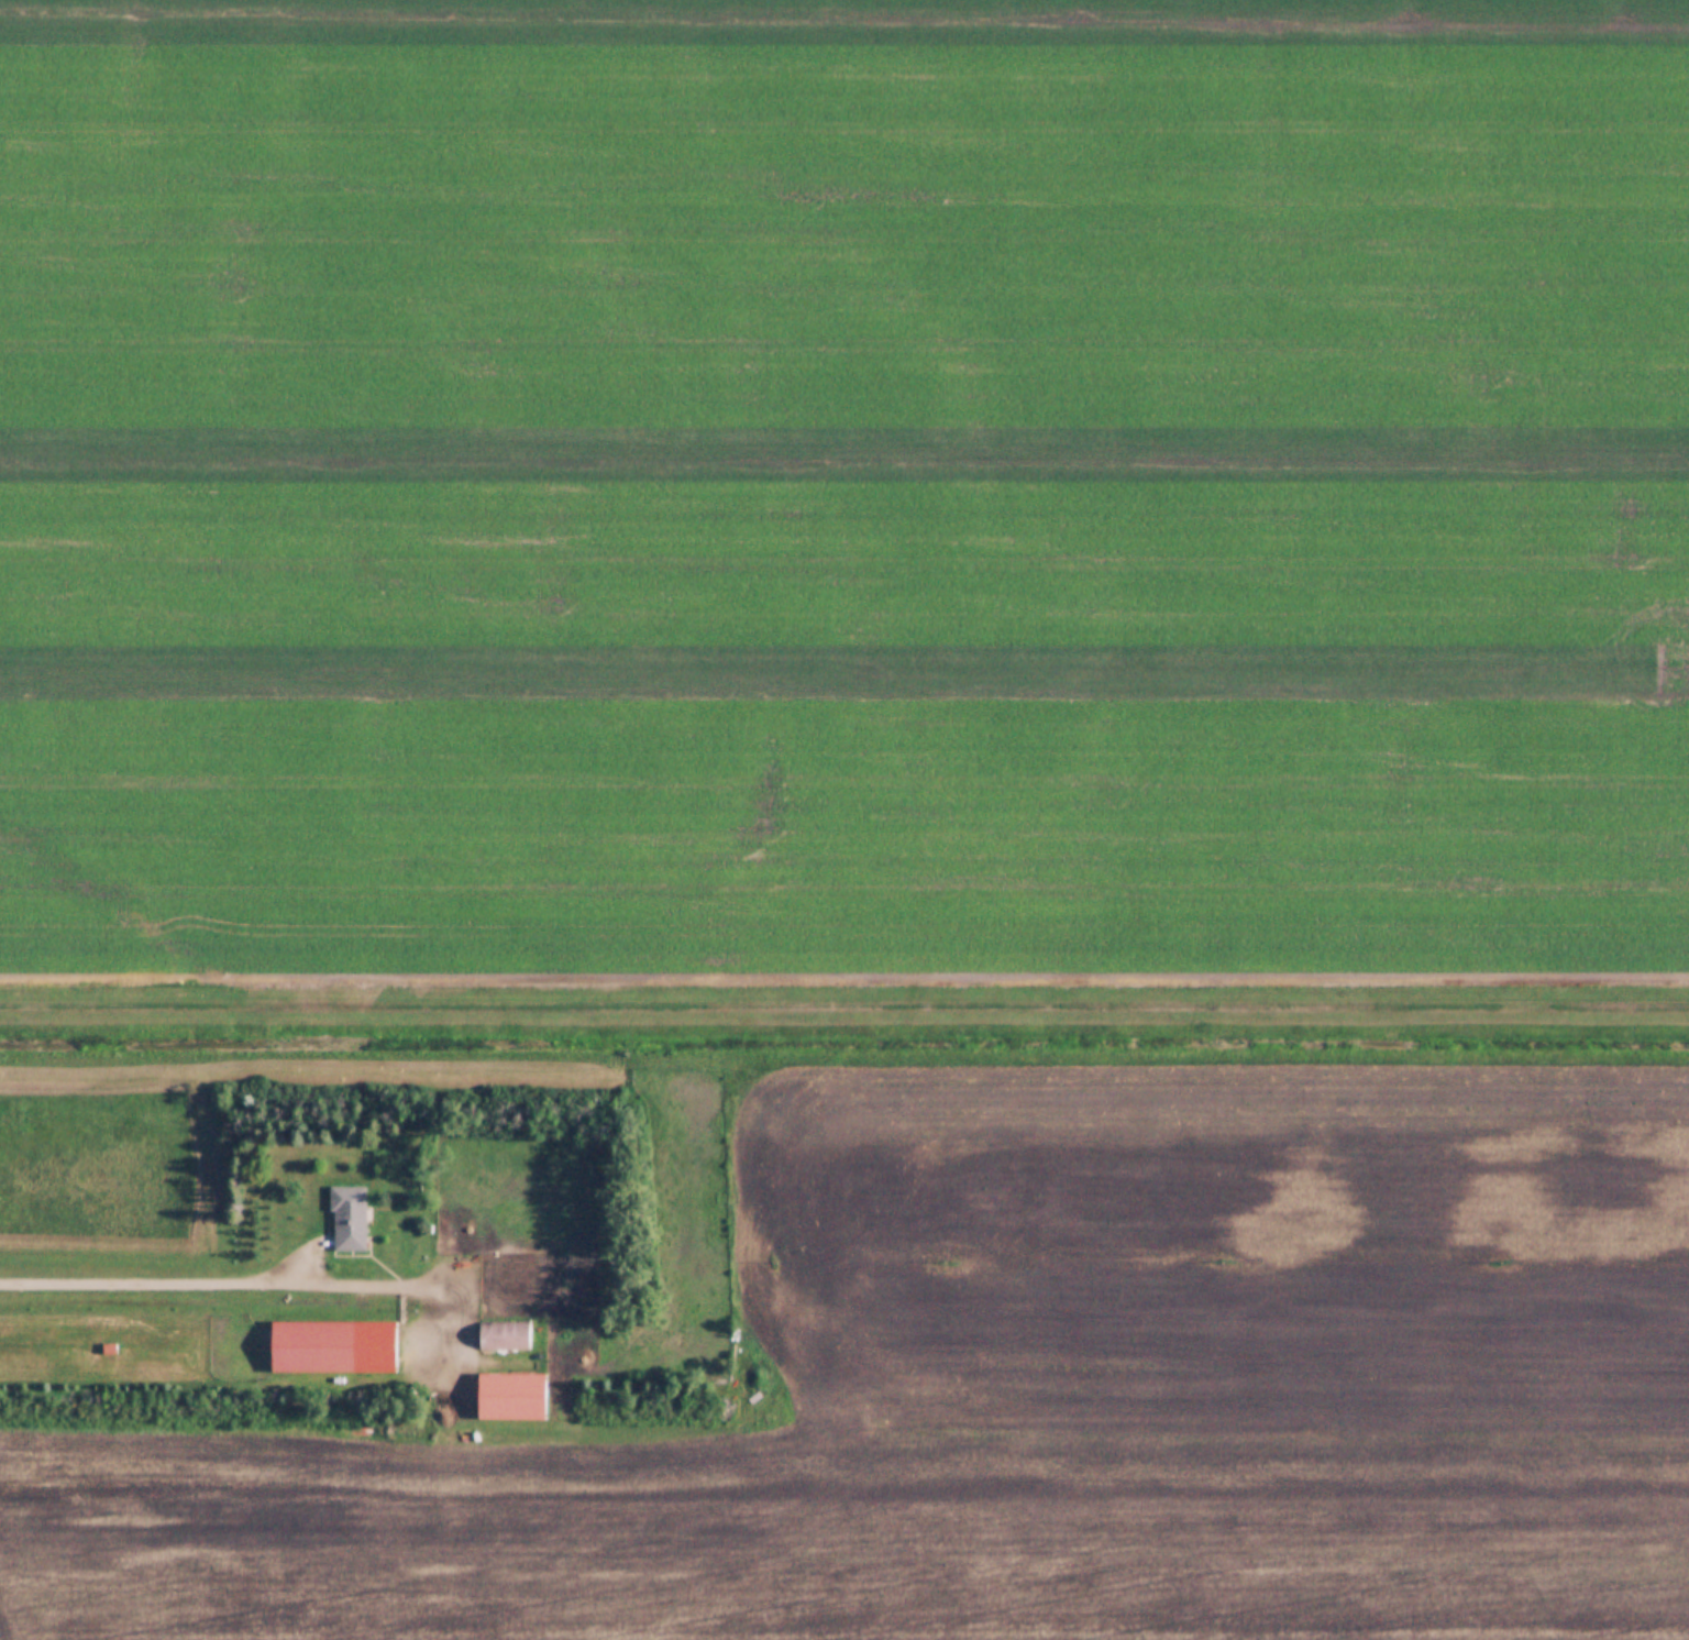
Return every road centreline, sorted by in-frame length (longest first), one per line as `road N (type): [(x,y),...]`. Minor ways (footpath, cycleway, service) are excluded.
road 1 (track): [(1688,1003),(844,987),(0,988)]

